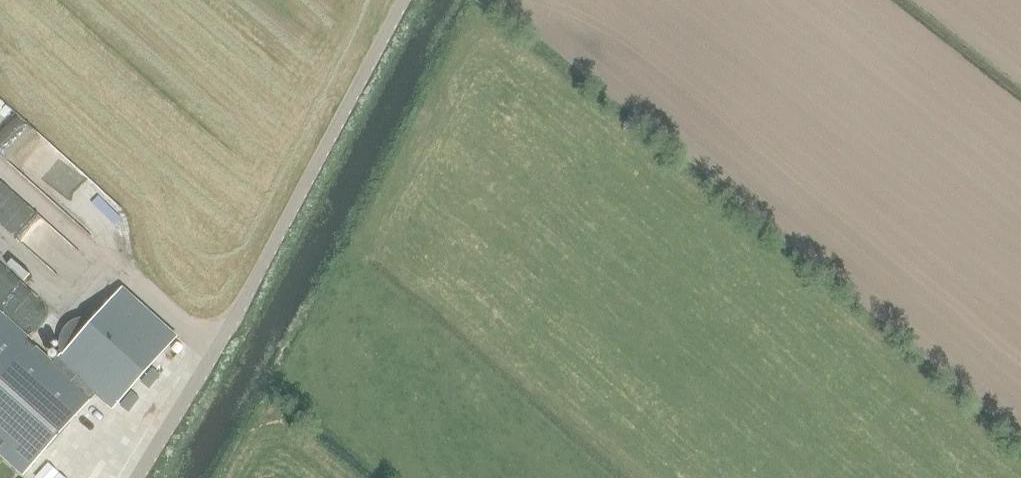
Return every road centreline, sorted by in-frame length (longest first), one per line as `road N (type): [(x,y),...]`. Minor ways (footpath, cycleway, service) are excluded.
road 1 (unclassified): [(136,477),(242,301),(405,0)]

